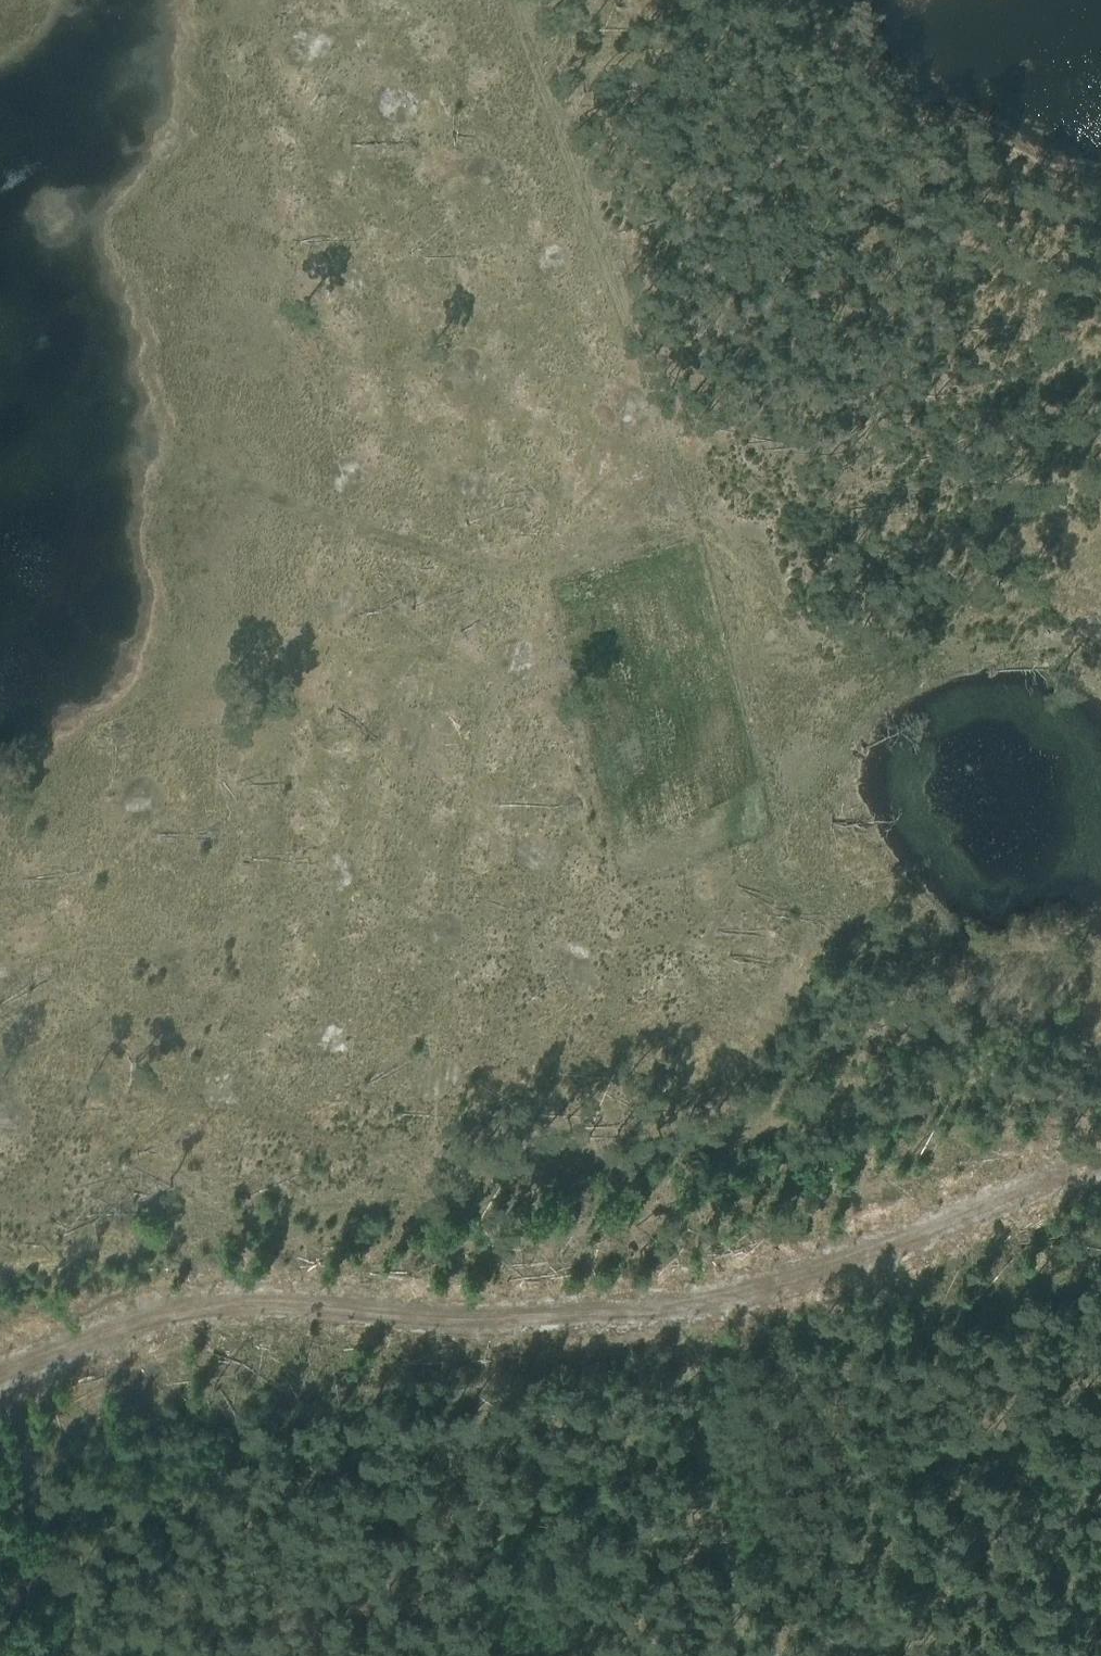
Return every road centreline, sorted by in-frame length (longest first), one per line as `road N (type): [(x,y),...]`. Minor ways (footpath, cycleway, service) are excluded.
road 1 (track): [(1100,1163),(675,1314),(581,1323),(180,1307),(0,1373)]
road 2 (track): [(675,1314),(742,1655)]

